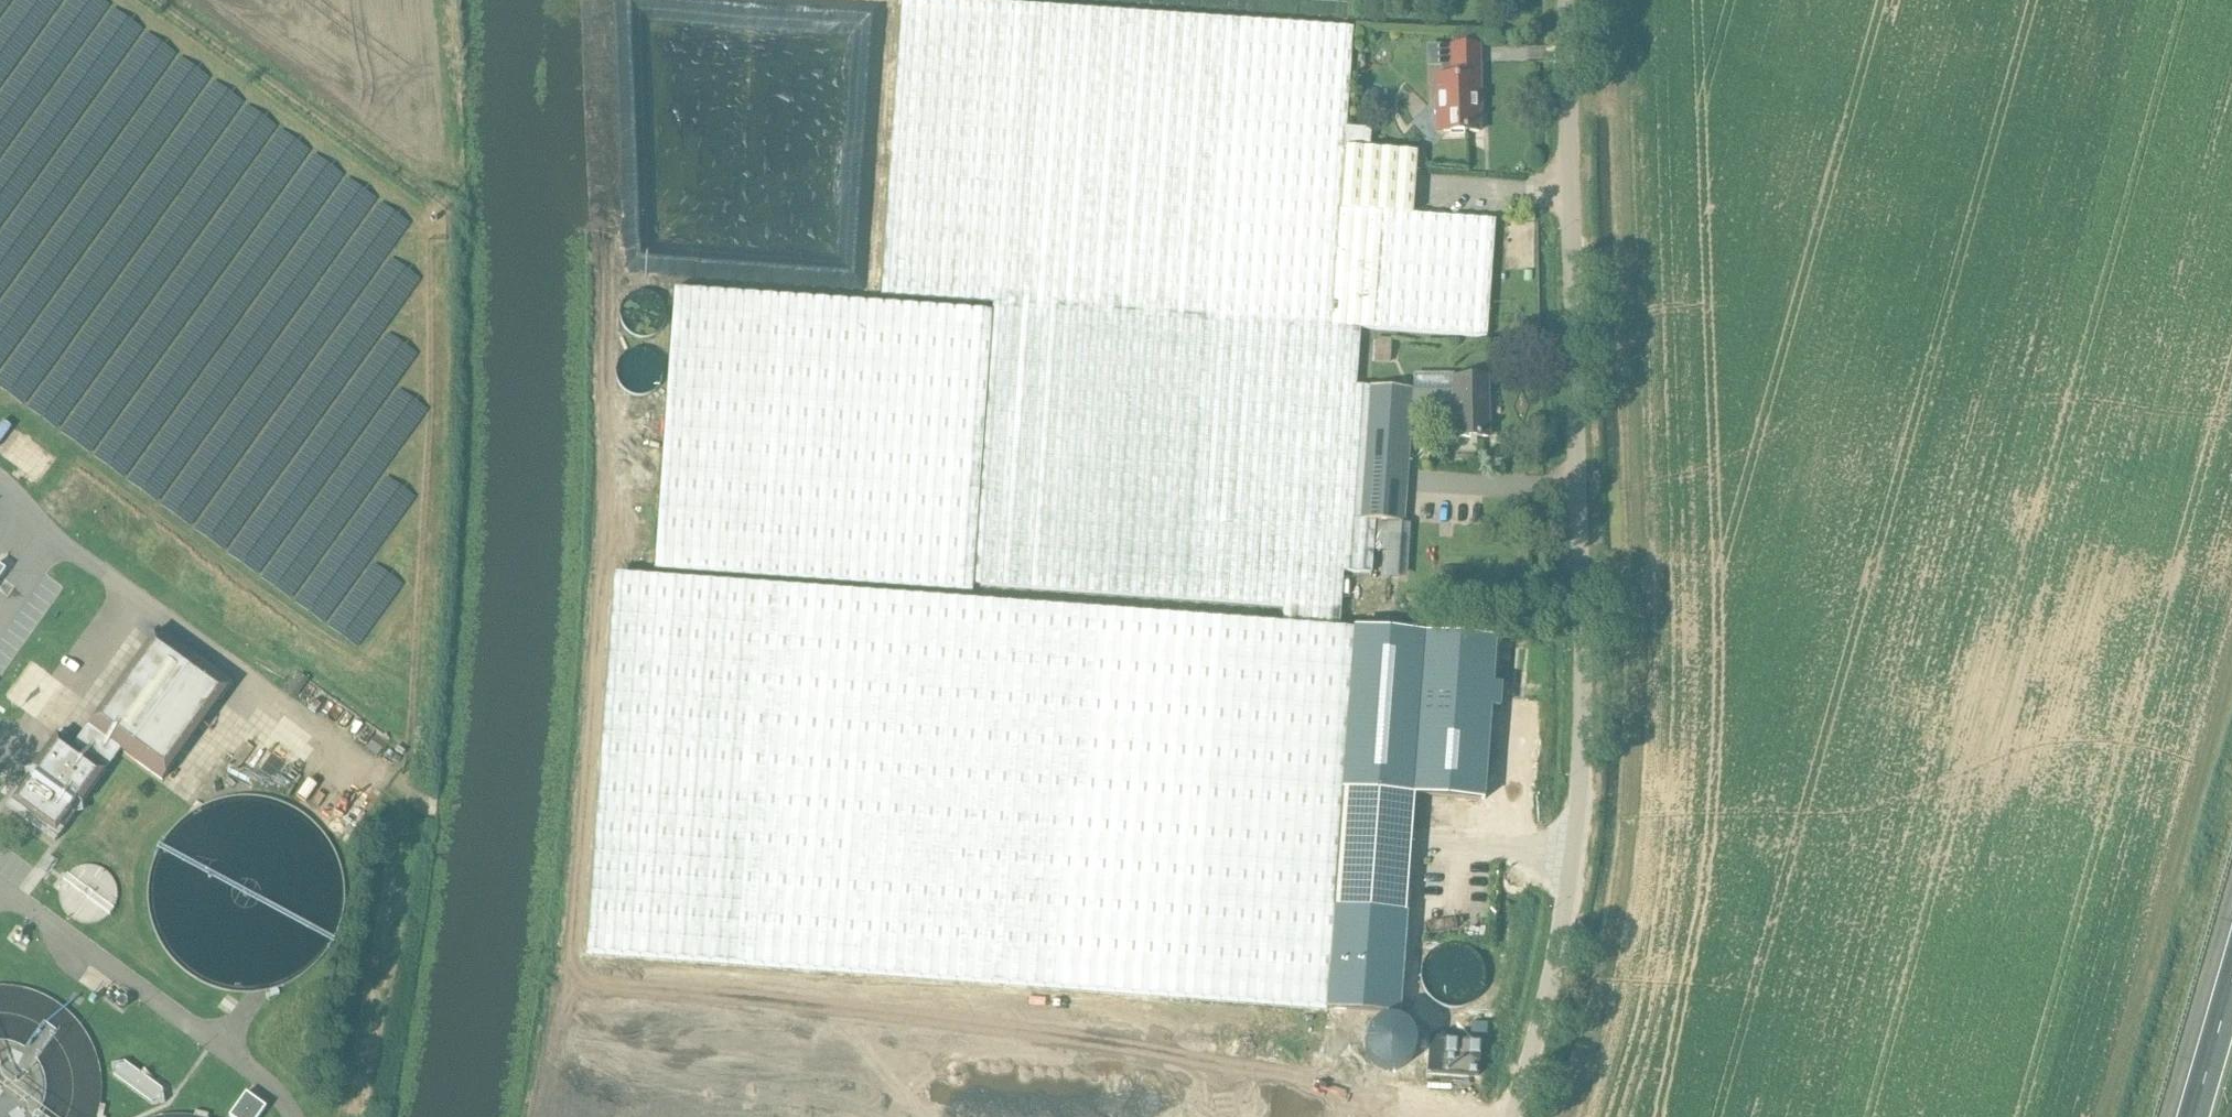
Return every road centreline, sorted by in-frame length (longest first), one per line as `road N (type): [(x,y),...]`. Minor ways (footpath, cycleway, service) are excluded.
road 1 (unclassified): [(1510,1116),(1557,927),(1573,697),(1560,0)]
road 2 (motorway): [(2231,986),(2195,1116)]

